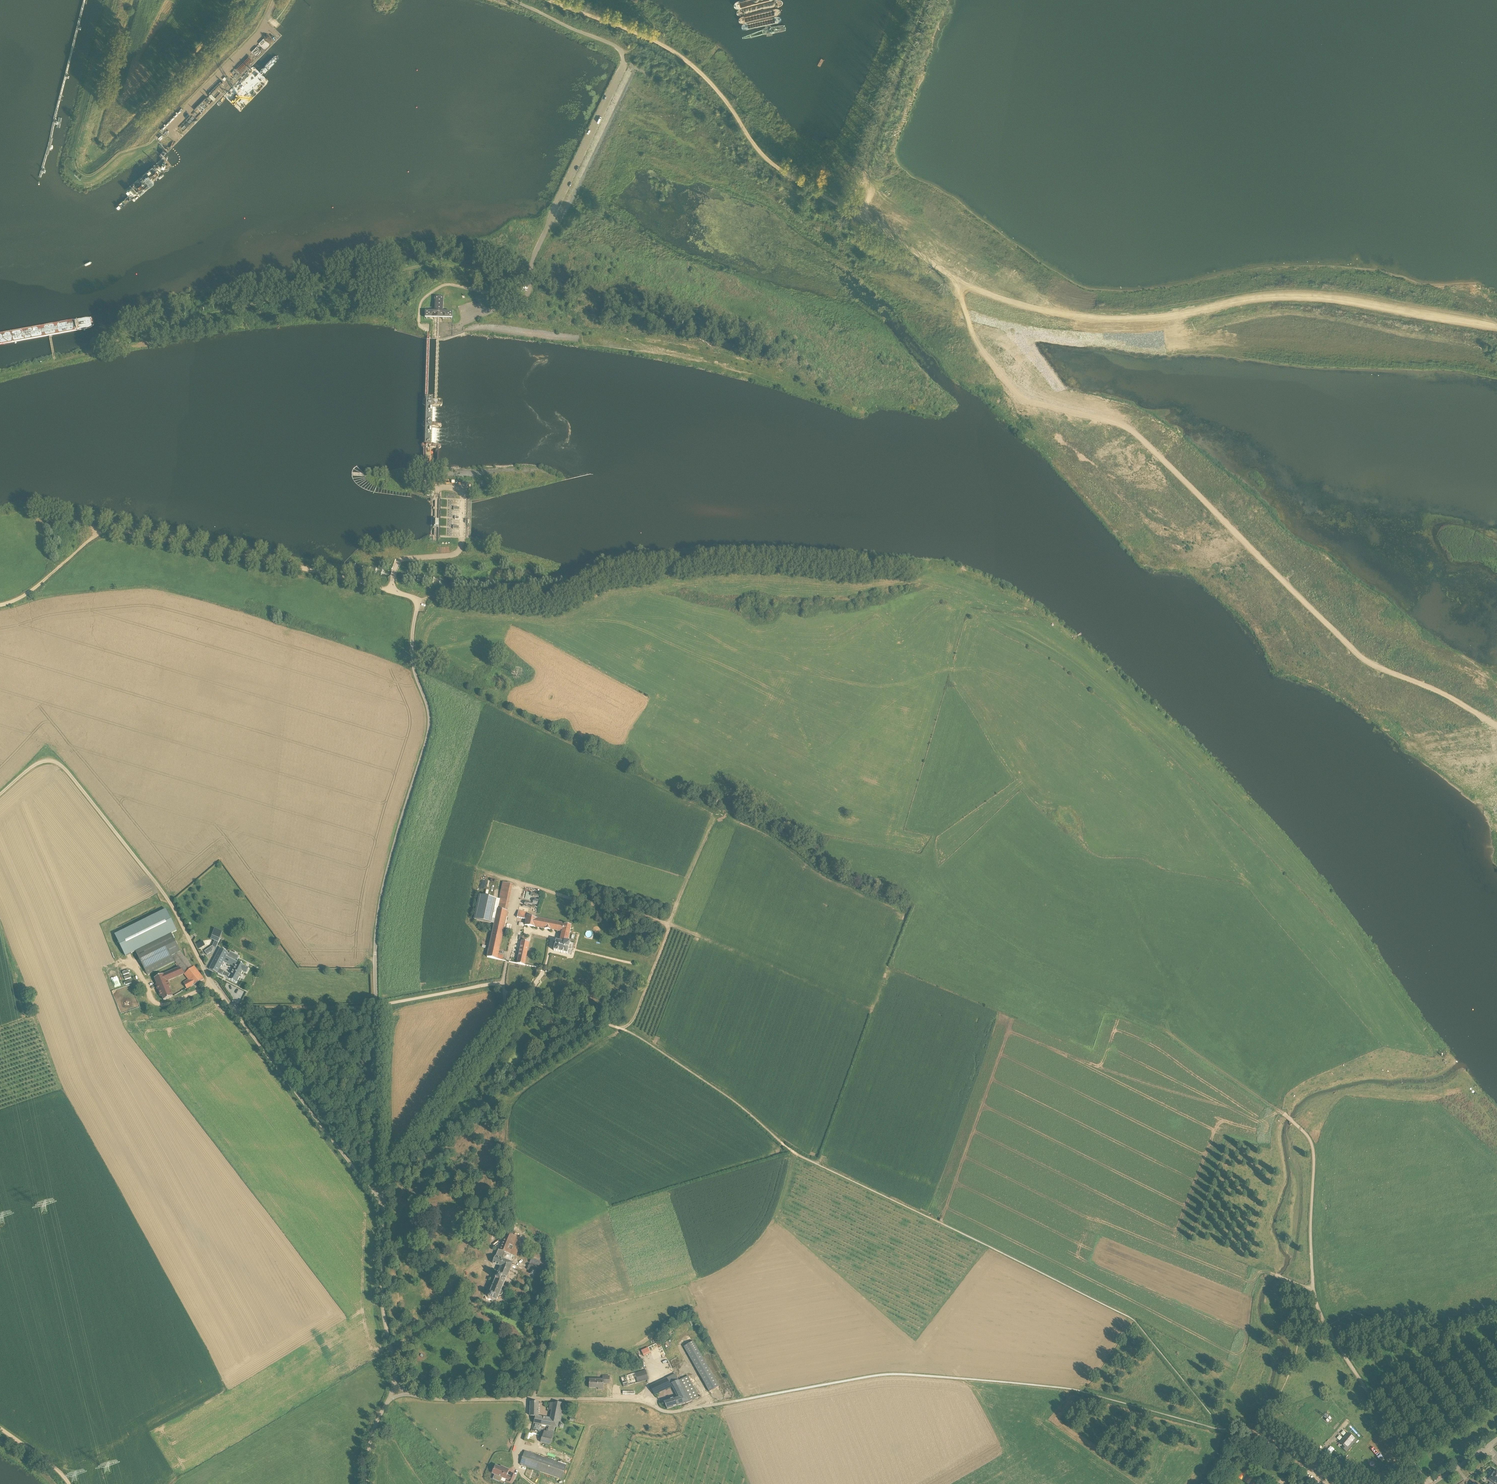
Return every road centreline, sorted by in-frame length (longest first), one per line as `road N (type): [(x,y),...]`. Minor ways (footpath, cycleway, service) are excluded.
road 1 (track): [(855,216),(863,229),(947,272),(975,343),(1015,401),(1117,420),(1372,664),(1496,724)]
road 2 (unclassified): [(383,1198),(378,908),(430,714),(411,661),(418,602),(392,591),(393,580)]
road 3 (track): [(548,0),(682,58),(722,98),(756,153),(855,216),(931,0)]
road 4 (track): [(947,272),(1000,298),(1091,320),(1175,317),(1266,295),(1338,298),(1496,327)]
road 5 (track): [(892,578),(742,560),(617,577),(558,604),(415,599)]
road 6 (unclassified): [(462,326),(528,294),(534,258),(624,71),(615,47),(516,0)]
road 7 (track): [(392,591),(125,532),(90,543),(35,590),(0,605)]
road 8 (track): [(213,985),(171,905),(58,764),(41,761),(0,797)]
road 9 (track): [(669,924),(867,1006),(877,999),(902,914),(914,906)]
road 10 (unclassified): [(383,1198),(372,1197),(213,985)]
road 11 (track): [(500,985),(374,1004),(232,1011)]
road 12 (unclassified): [(649,1403),(409,1394)]
road 13 (track): [(807,1160),(623,1026)]
road 14 (track): [(1328,1328),(1314,1288),(1312,1144),(1284,1115)]
road 15 (unclassified): [(383,1198),(411,1145),(510,1016)]
road 16 (track): [(669,924),(526,886),(516,891),(515,927)]
road 17 (track): [(1430,1483),(1328,1328)]
road 18 (unclassified): [(395,1378),(384,1305),(383,1198)]
road 19 (track): [(1284,1115),(1152,1024)]
road 20 (track): [(519,1101),(623,1026)]

